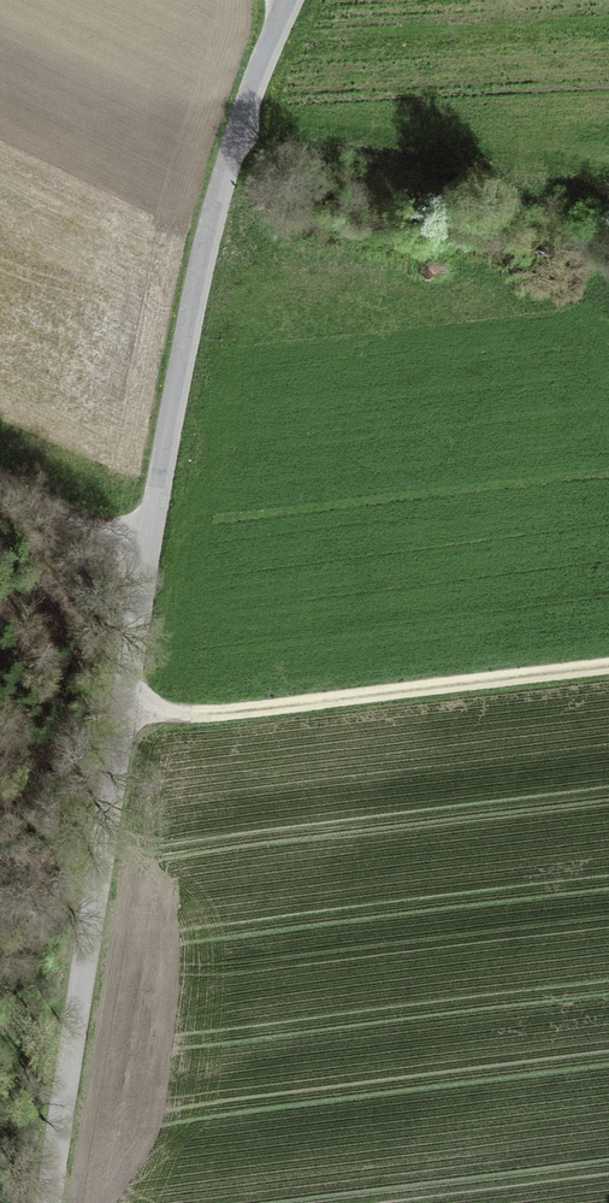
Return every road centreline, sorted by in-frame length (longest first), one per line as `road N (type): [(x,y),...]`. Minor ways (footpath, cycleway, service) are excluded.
road 1 (unclassified): [(74,1202),(139,722),(173,540)]
road 2 (unclassified): [(173,540),(231,238),(311,0)]
road 3 (track): [(608,666),(139,722)]
road 4 (residential): [(0,462),(173,540)]

